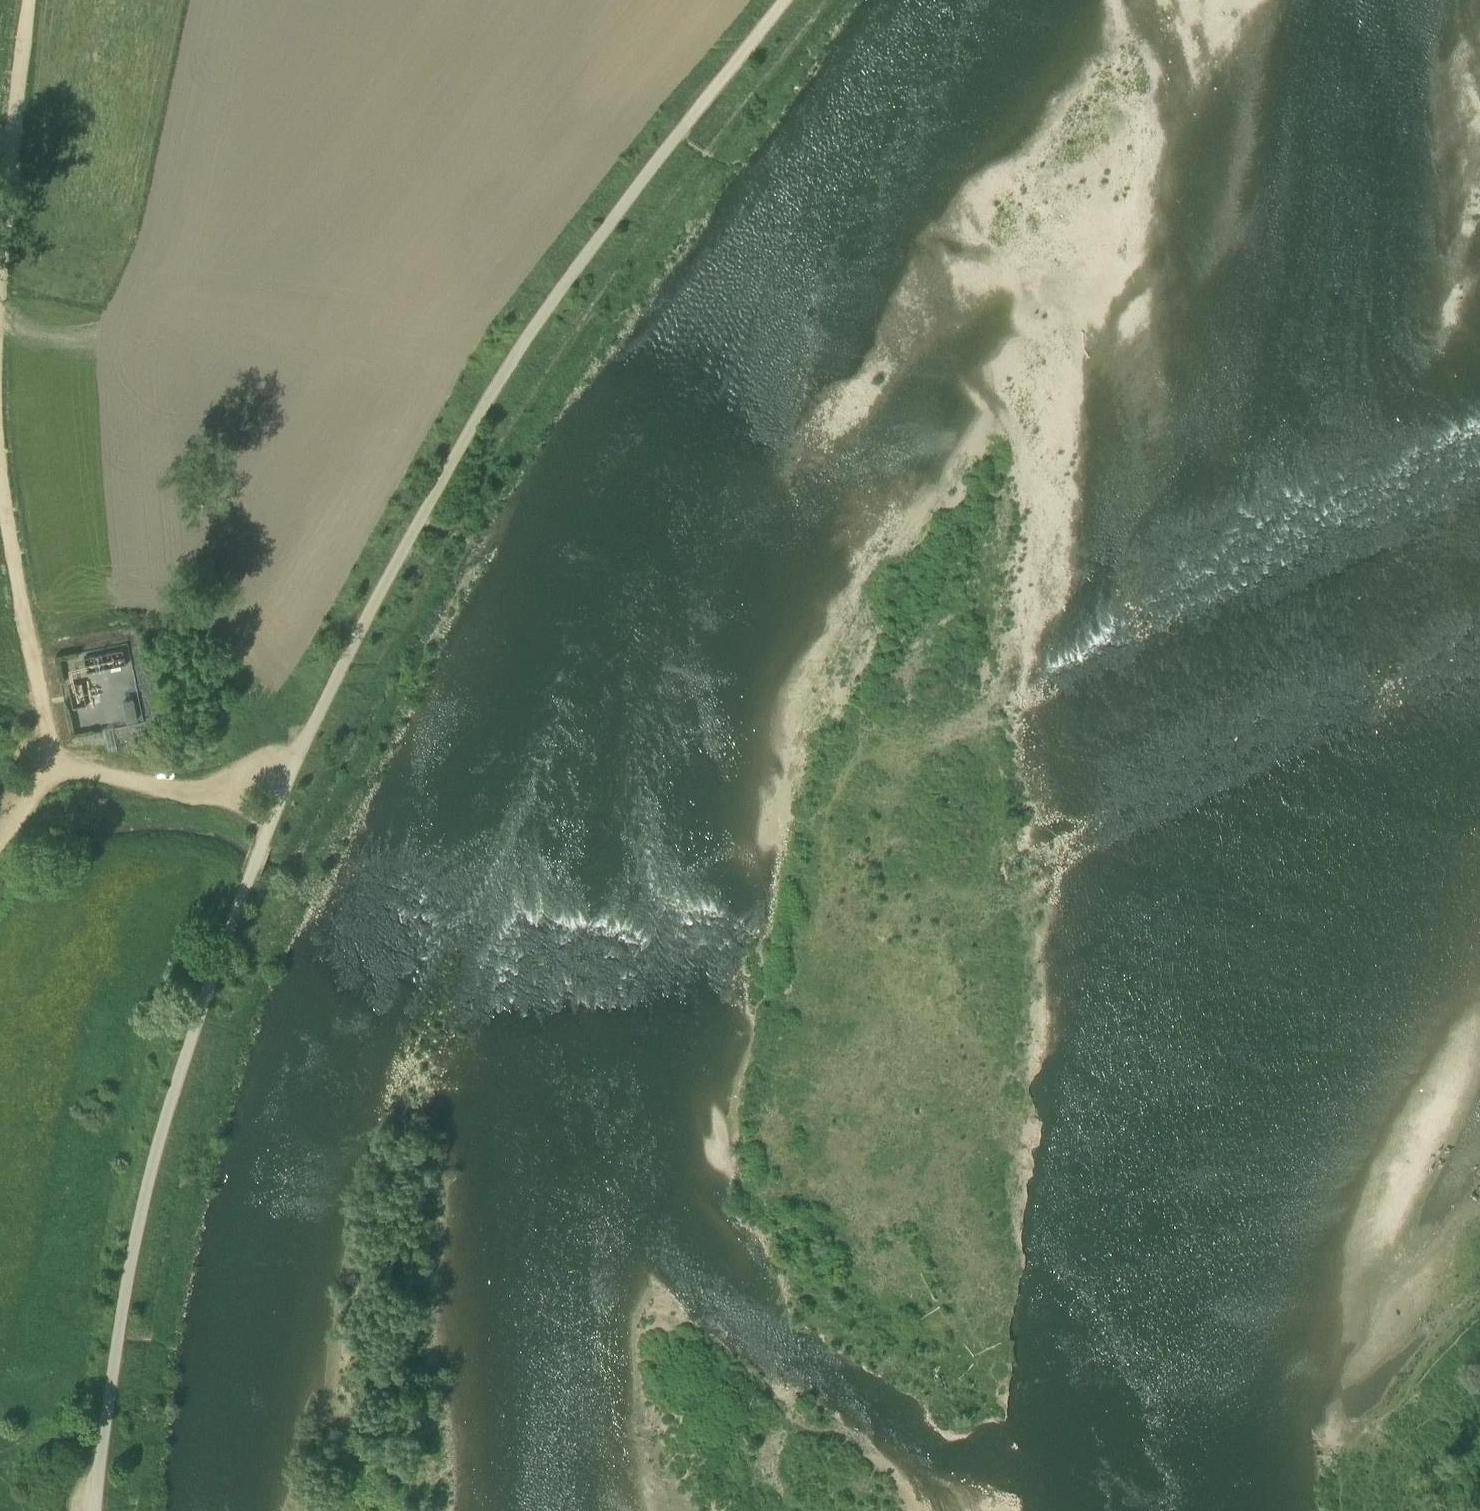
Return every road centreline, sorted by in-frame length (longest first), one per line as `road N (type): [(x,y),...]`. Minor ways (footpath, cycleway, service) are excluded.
road 1 (unclassified): [(96,1510),(119,1327),(153,1159),(248,875),(292,772),(350,646),(537,316),(780,0)]
road 2 (track): [(52,765),(0,449)]
road 3 (track): [(0,259),(30,0)]
road 4 (track): [(292,772),(212,790),(52,765)]

